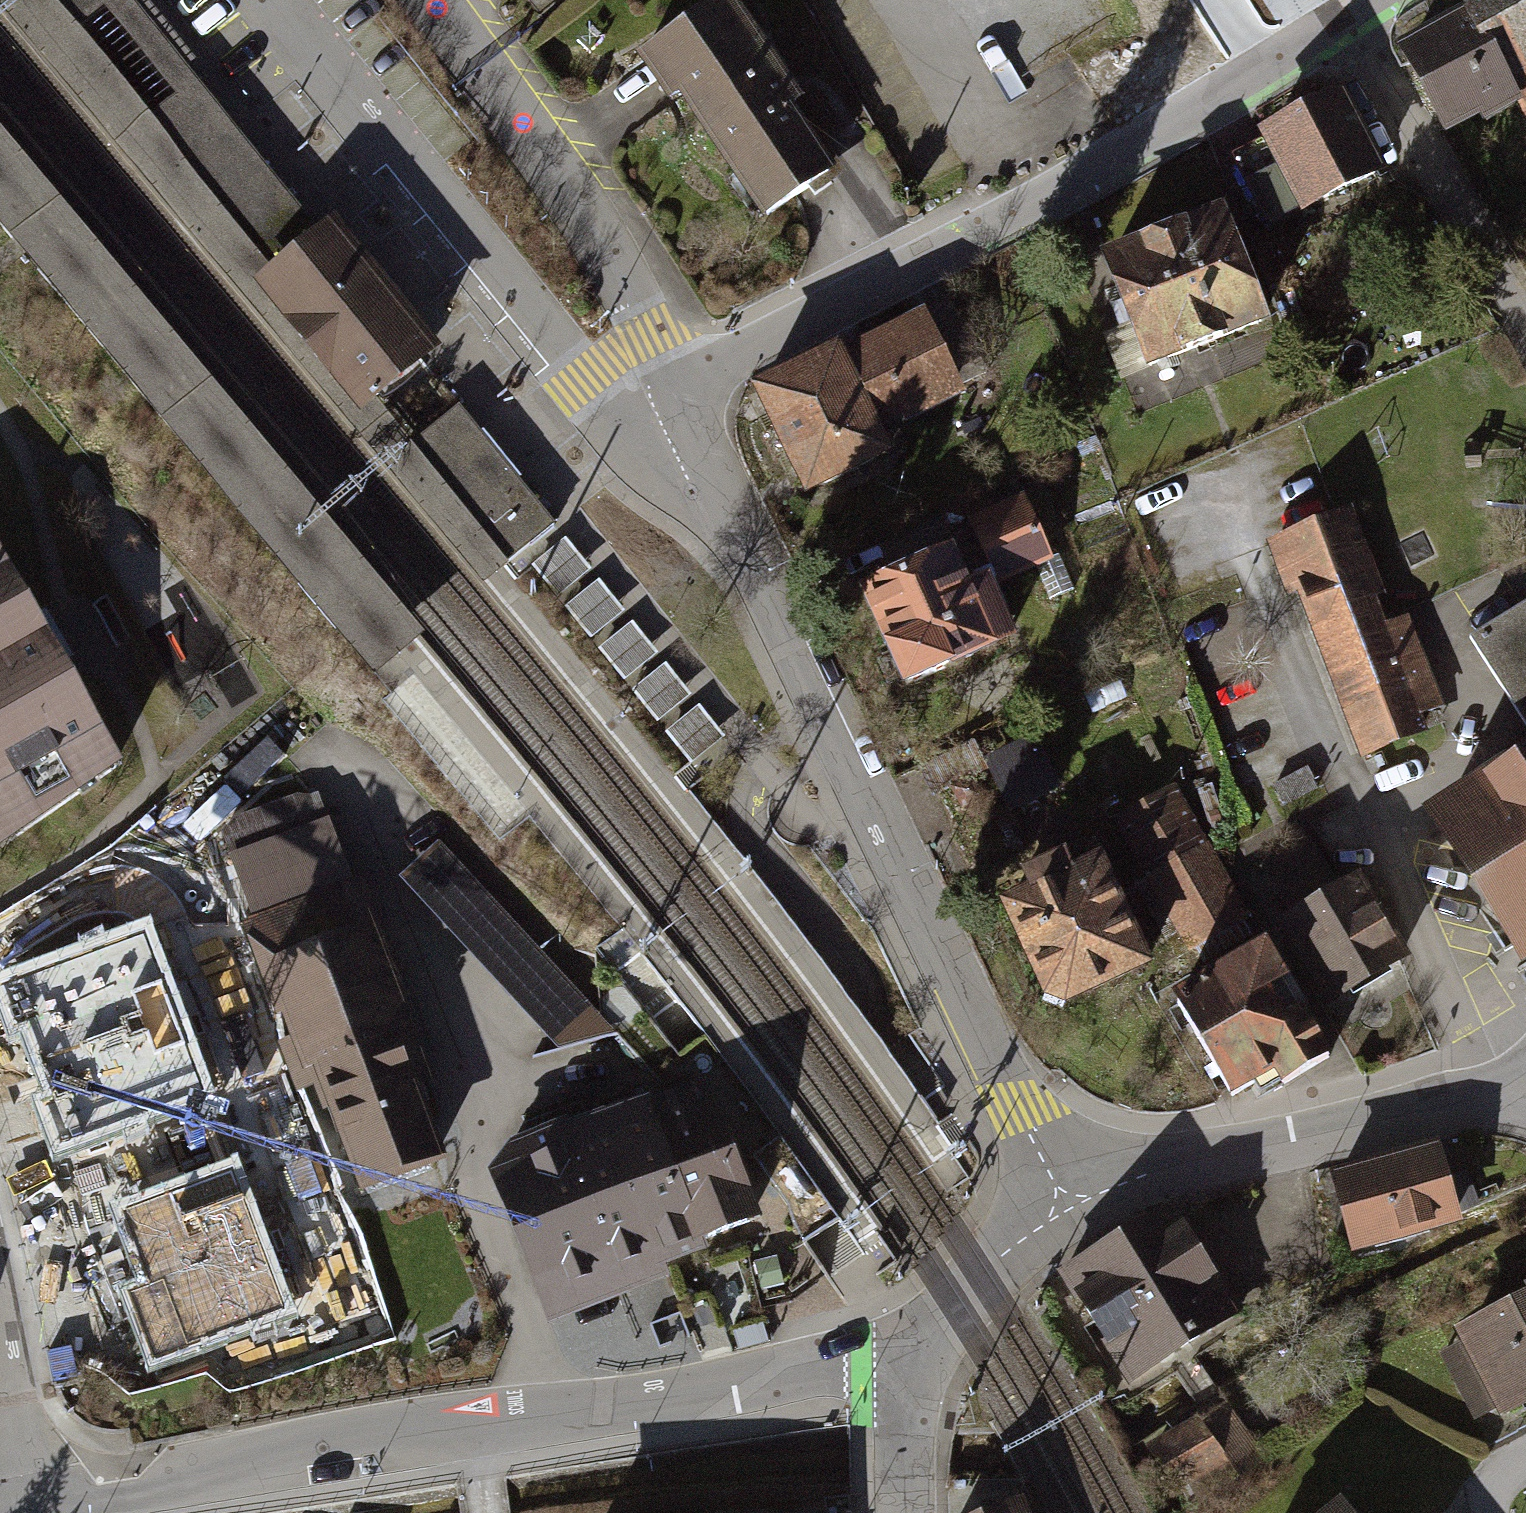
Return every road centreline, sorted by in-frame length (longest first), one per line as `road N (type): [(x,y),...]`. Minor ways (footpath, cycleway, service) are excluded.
road 1 (residential): [(1072,1209),(897,871),(672,380)]
road 2 (residential): [(29,1507),(122,1498),(361,1434),(466,1427),(860,1364),(916,1362)]
road 3 (residential): [(1354,20),(1027,206),(672,380)]
road 4 (residential): [(1525,1105),(1482,1095),(1129,1178),(1072,1209)]
road 5 (residential): [(672,380),(624,400),(582,382),(383,134)]
road 6 (residential): [(1525,332),(1354,20)]
road 7 (residential): [(1072,1209),(983,1276),(916,1362)]
road 8 (residential): [(0,1338),(29,1507)]
road 9 (residential): [(916,1362),(904,1512)]

